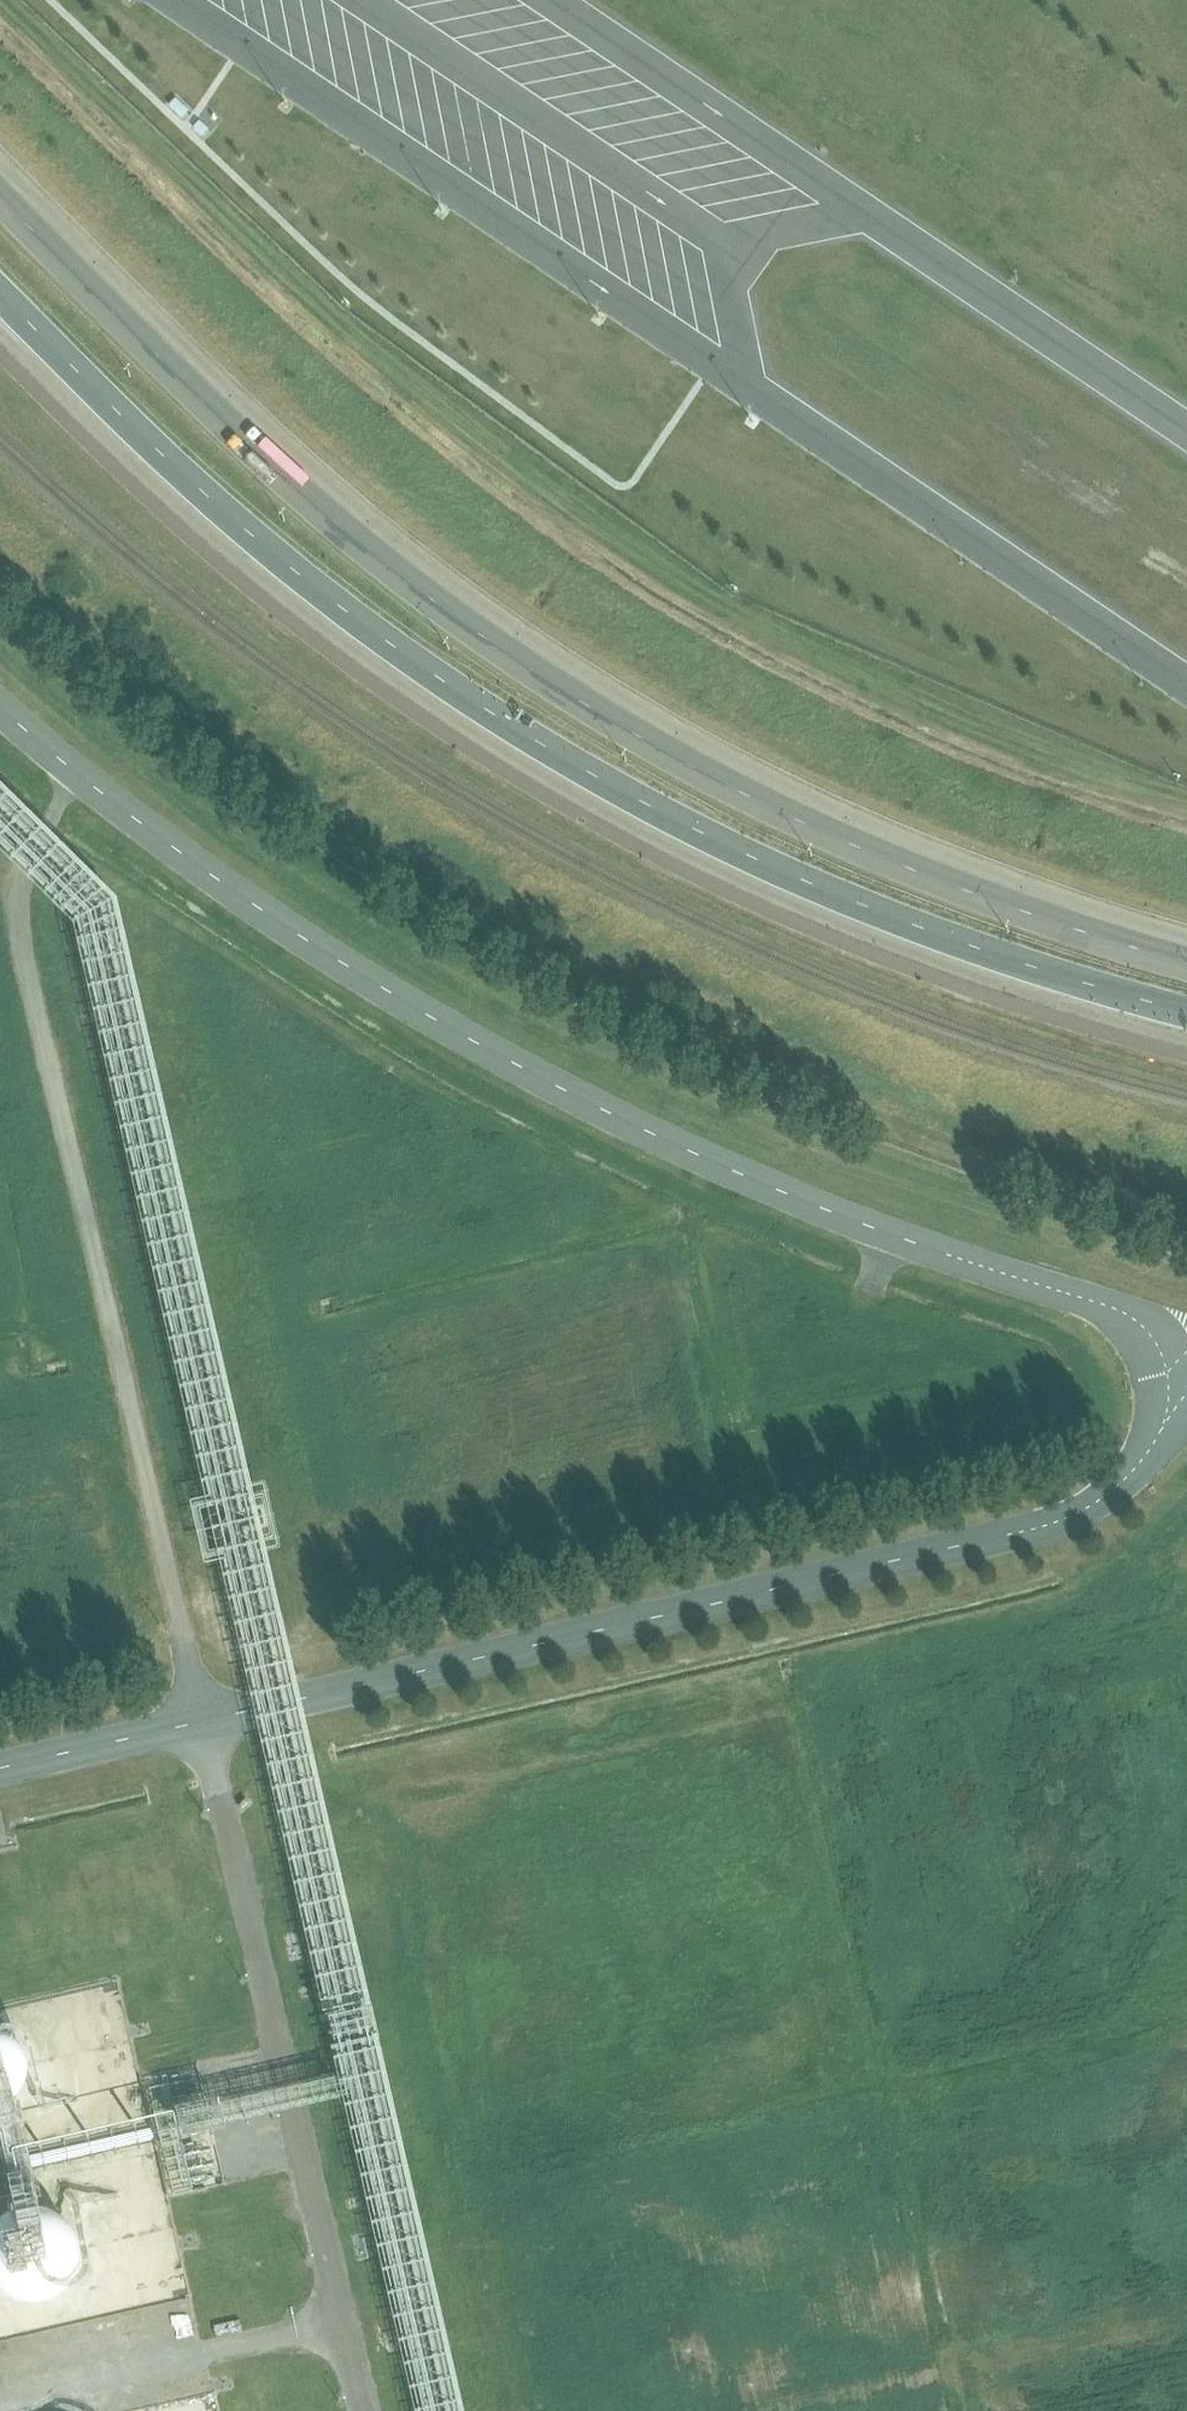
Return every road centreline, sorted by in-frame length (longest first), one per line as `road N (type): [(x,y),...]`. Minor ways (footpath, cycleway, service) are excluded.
road 1 (primary): [(1186,971),(1005,913),(839,847),(699,778),(551,690),(431,606),(300,499),(0,208)]
road 2 (primary): [(0,292),(144,446),(259,549),(389,652),(519,739),(742,862),(902,931),(1186,1021)]

